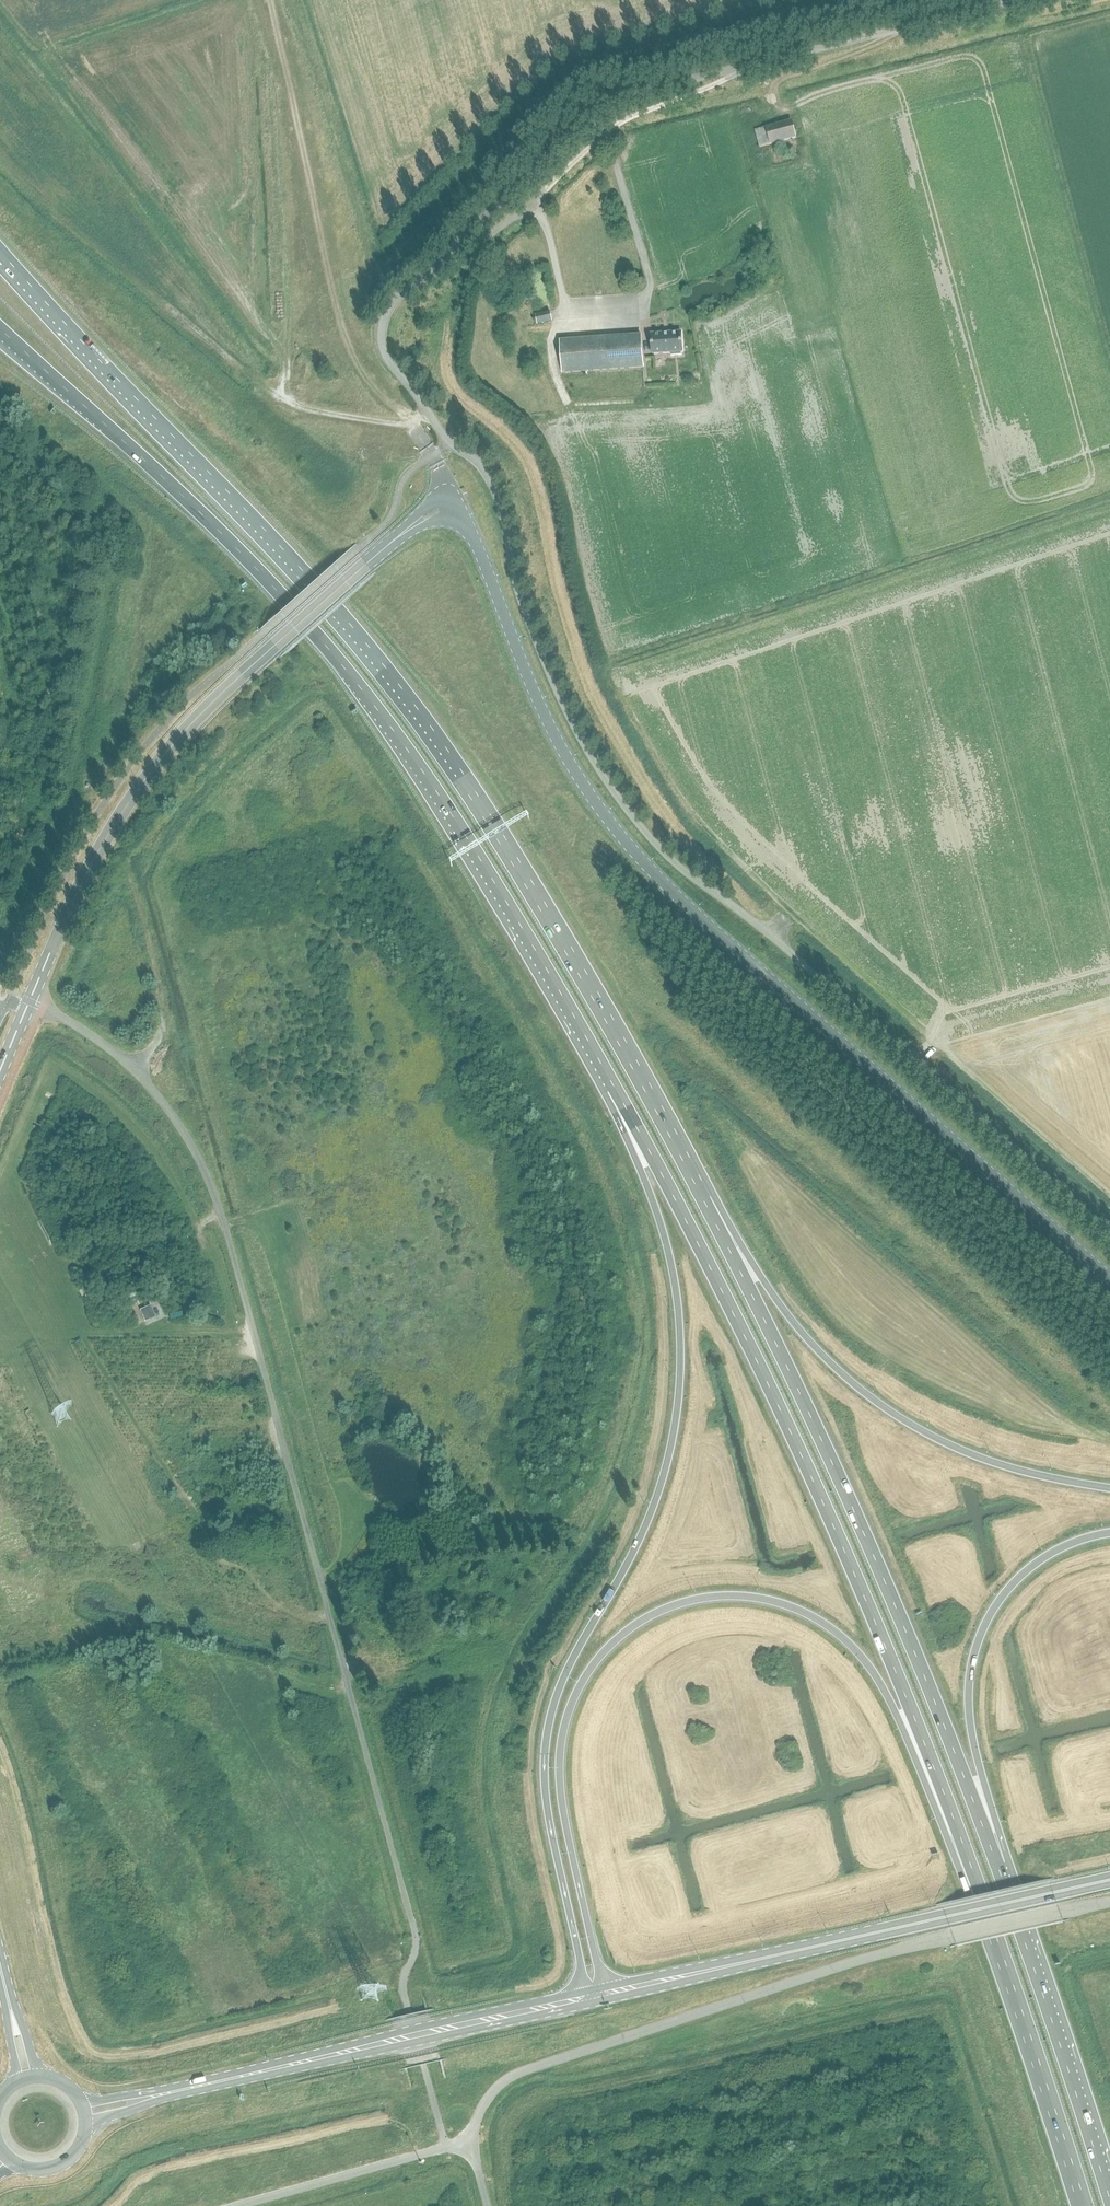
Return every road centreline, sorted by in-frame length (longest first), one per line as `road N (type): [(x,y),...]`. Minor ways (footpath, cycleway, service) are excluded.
road 1 (trunk): [(704,1193),(586,976),(436,739),(252,516),(0,251)]
road 2 (unclassified): [(1109,1233),(781,939),(711,892),(619,792),(541,649),(500,499),(479,465),(450,443)]
road 3 (secondary): [(1109,1270),(685,893),(615,819),(542,703),(484,555),(450,493)]
road 4 (trunk): [(0,328),(197,509),(362,687),(489,869),(614,1085)]
road 5 (trunk): [(614,1085),(675,1272),(682,1360),(667,1474),(640,1543),(564,1679),(548,1734),(547,1808),(587,1997)]
road 6 (trunk): [(605,1993),(564,1816),(563,1737),(592,1664),(644,1618),(683,1602),(715,1596),(786,1603),(847,1639),(888,1699),(974,1888)]
road 7 (trunk): [(614,1085),(763,1368),(859,1582),(974,1888)]
road 8 (unclassified): [(344,1666),(209,1173),(172,1106),(119,1051),(30,1000)]
road 9 (trunk): [(999,1867),(920,1655),(704,1193)]
road 10 (unclassified): [(468,2148),(487,2098),(514,2073),(879,1956),(1109,1901)]
road 11 (secondary): [(30,1000),(97,853),(148,772),(271,648),(450,493)]
road 12 (unclassified): [(994,5),(640,94),(601,111),(430,272)]
road 13 (trunk): [(1109,1488),(988,1462),(888,1412),(805,1337),(704,1193)]
road 14 (trunk): [(605,1993),(1109,1879)]
road 15 (trunk): [(999,1867),(970,1726),(974,1647),(1027,1570),(1059,1548),(1109,1533)]
road 16 (secondary): [(195,2087),(587,1997)]
road 17 (trunk): [(1109,2201),(999,1867)]
road 18 (trunk): [(974,1888),(1082,2205)]
road 19 (track): [(524,211),(623,118),(733,71)]
road 20 (unclassified): [(233,2205),(468,2148)]
road 21 (unclassified): [(430,272),(388,310),(384,351),(450,443)]
road 22 (track): [(425,409),(395,424),(309,411),(281,398),(276,387),(289,366),(285,349)]
road 23 (track): [(647,296),(650,280),(606,130)]
road 24 (secondary): [(83,2130),(195,2087)]
road 25 (secondary): [(195,2087),(76,2097)]

